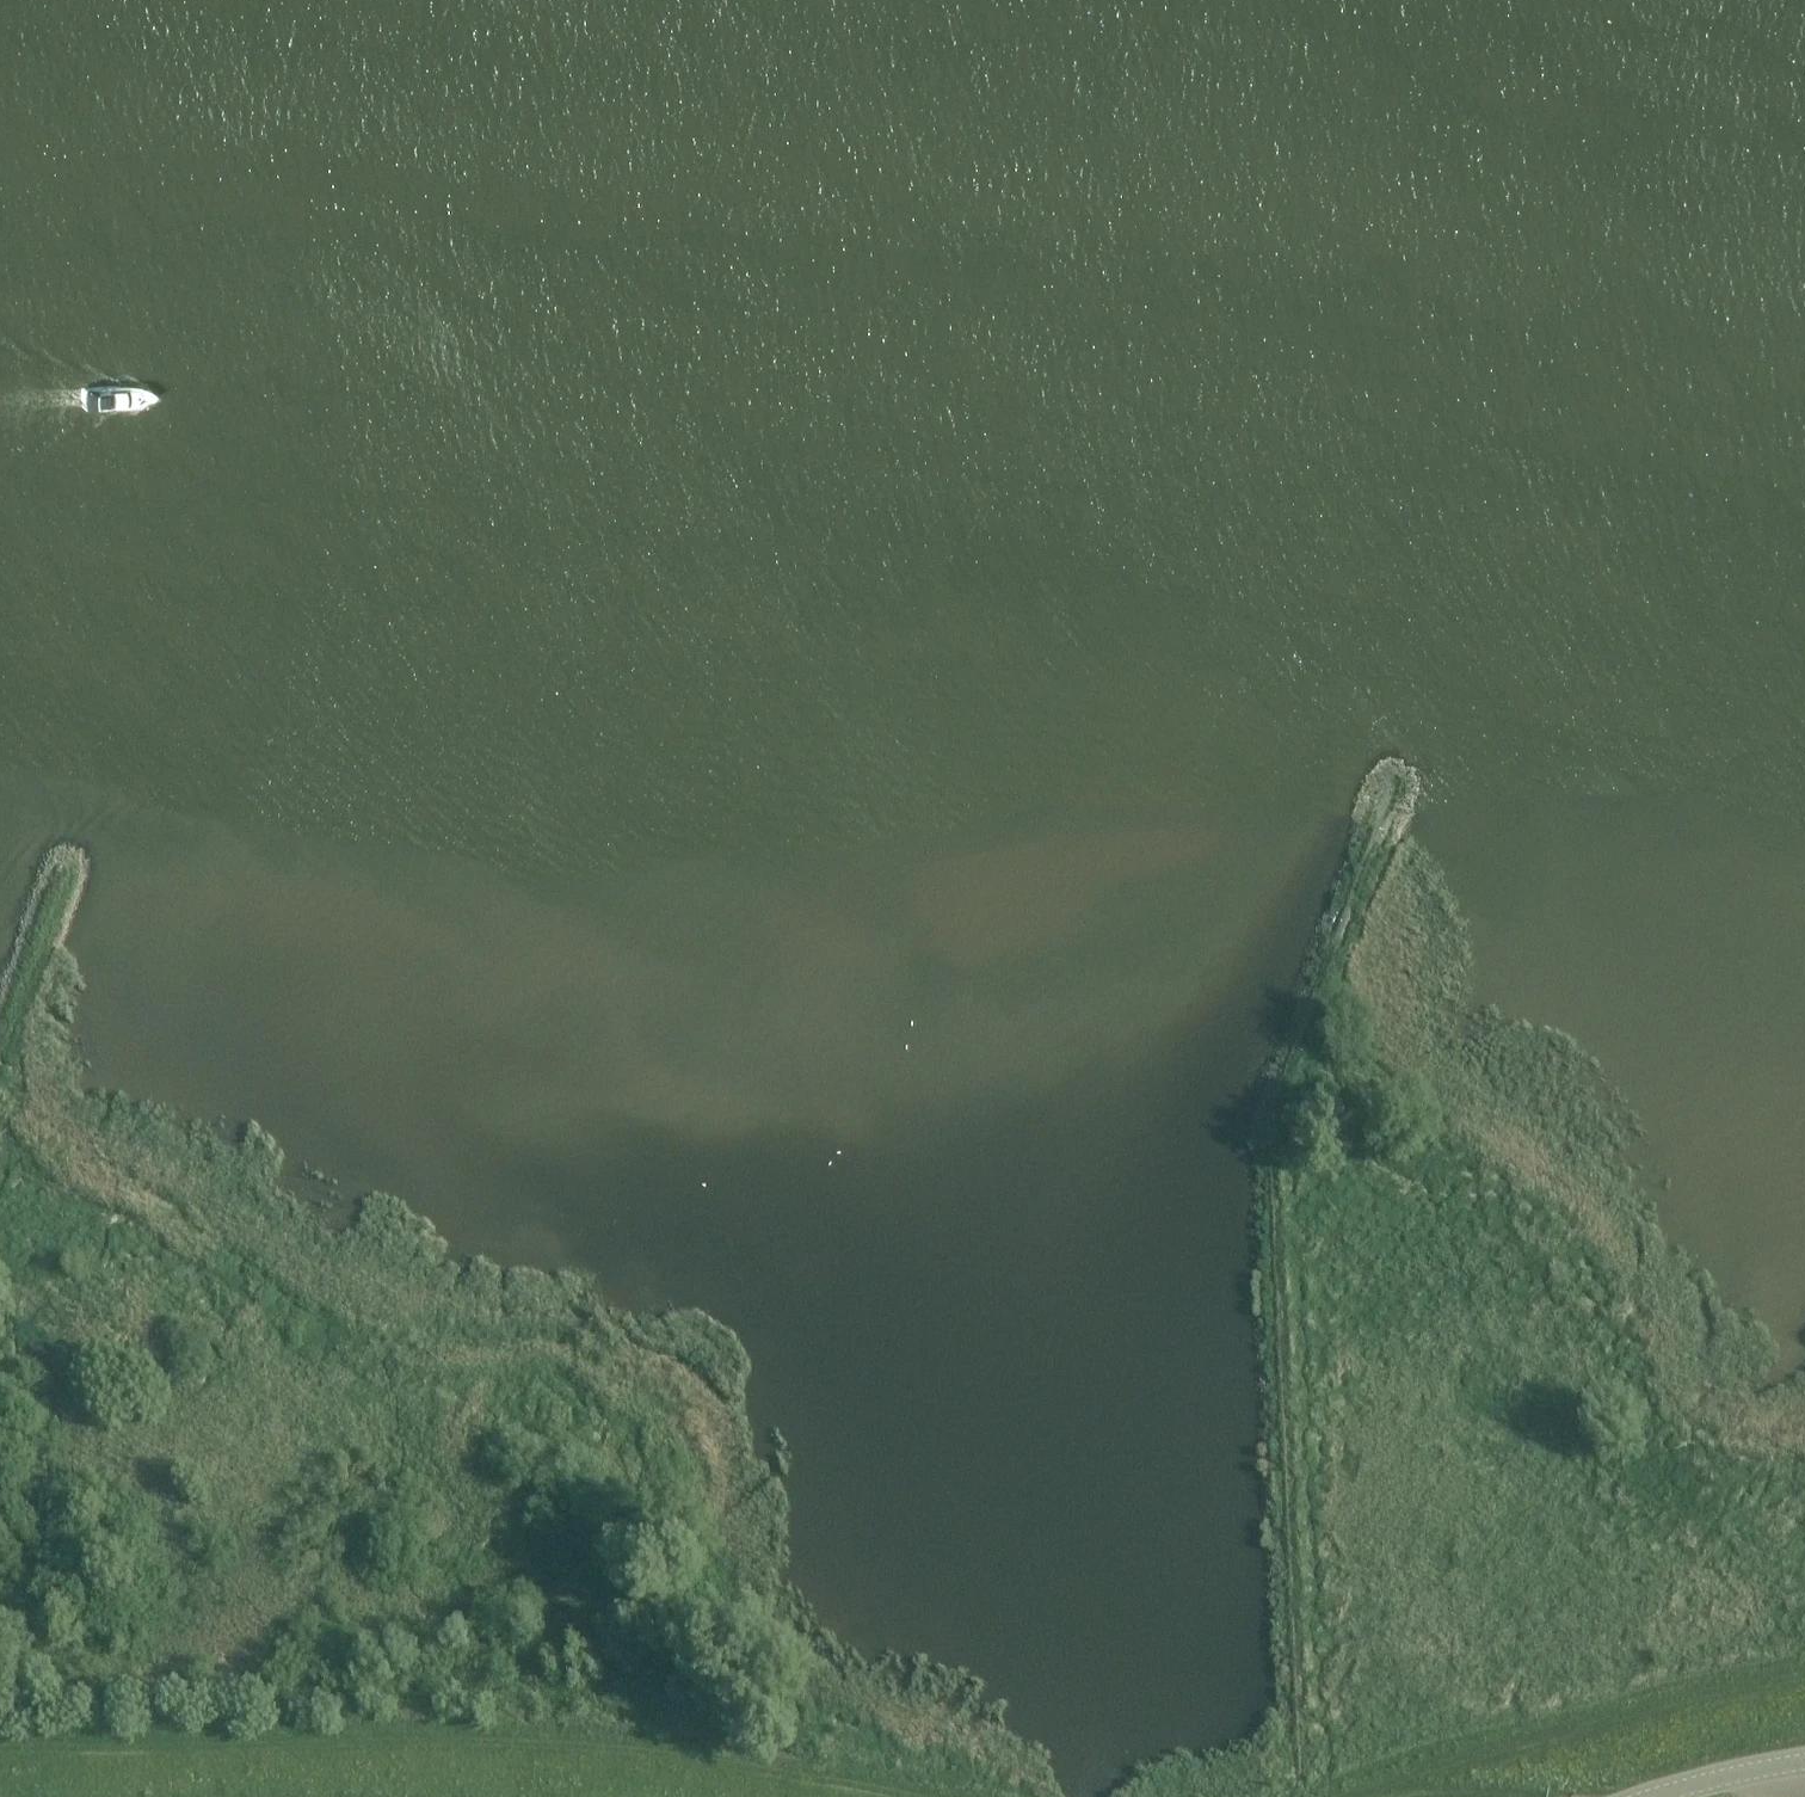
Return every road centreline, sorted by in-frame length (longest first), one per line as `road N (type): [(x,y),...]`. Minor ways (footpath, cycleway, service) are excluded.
road 1 (tertiary): [(1654,1796),(1804,1762)]

